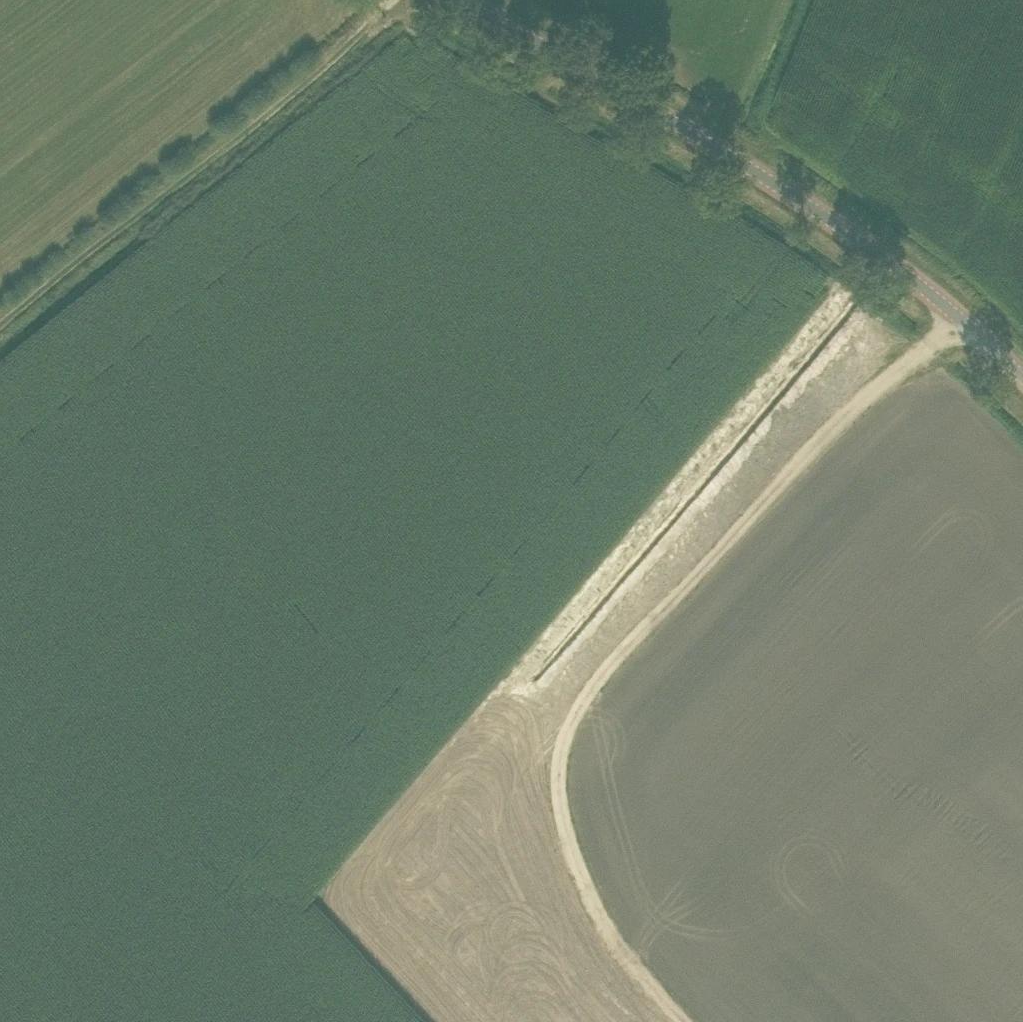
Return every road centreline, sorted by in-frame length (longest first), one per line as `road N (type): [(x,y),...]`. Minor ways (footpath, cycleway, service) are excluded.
road 1 (tertiary): [(1022,381),(878,255),(760,176),(441,0)]
road 2 (track): [(391,0),(0,320)]

